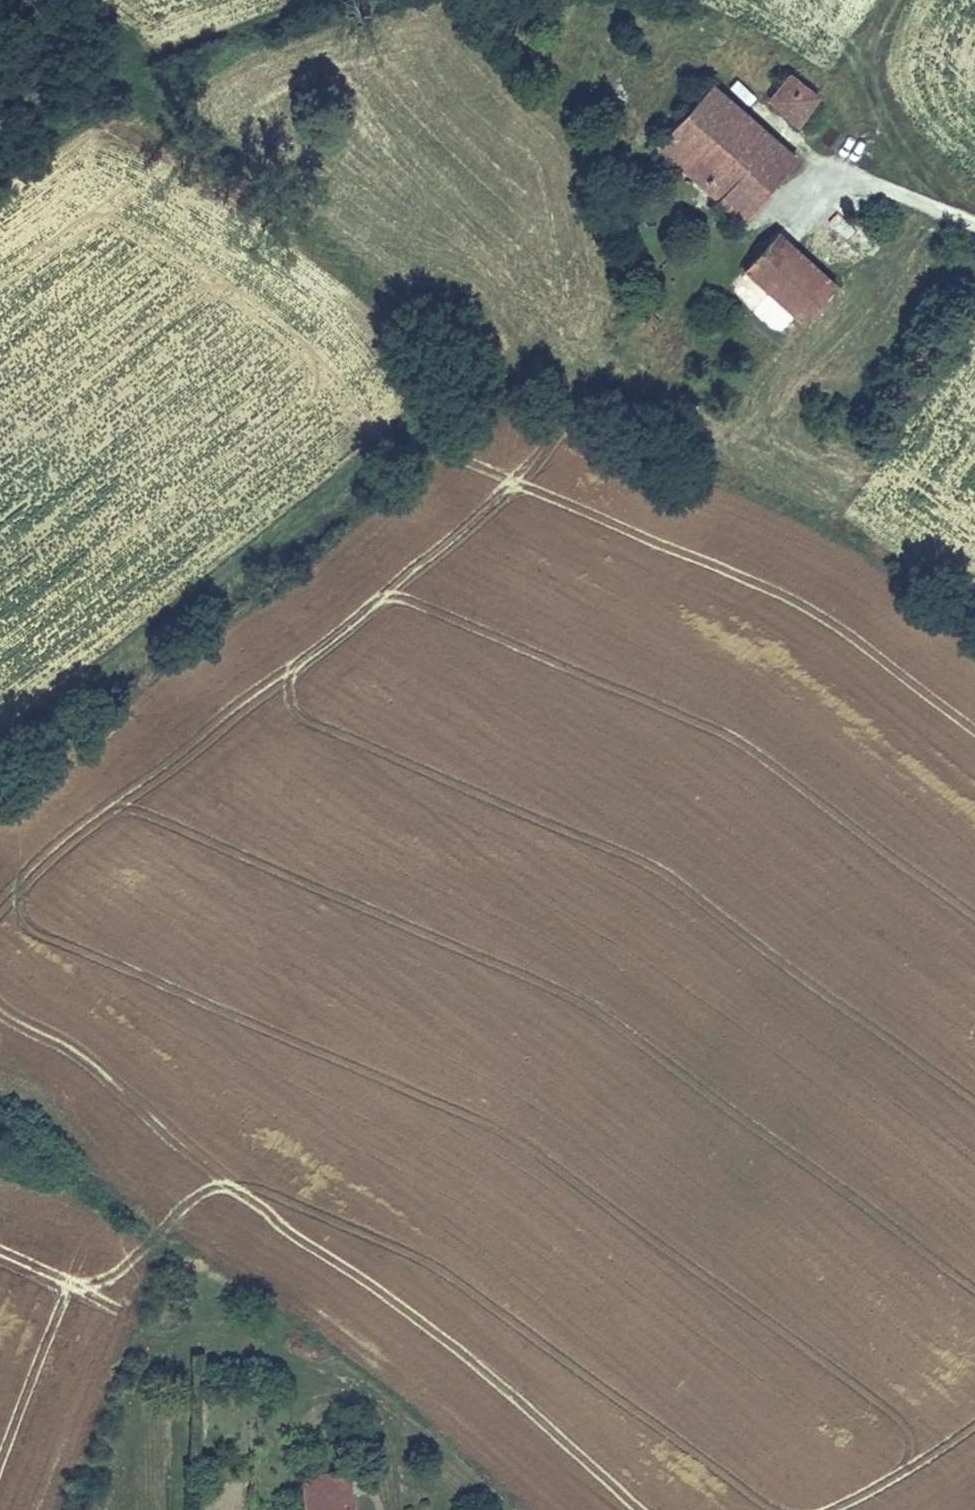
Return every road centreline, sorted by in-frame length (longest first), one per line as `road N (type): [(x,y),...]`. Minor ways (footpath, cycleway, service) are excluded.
road 1 (track): [(892,0),(868,49),(855,179)]

